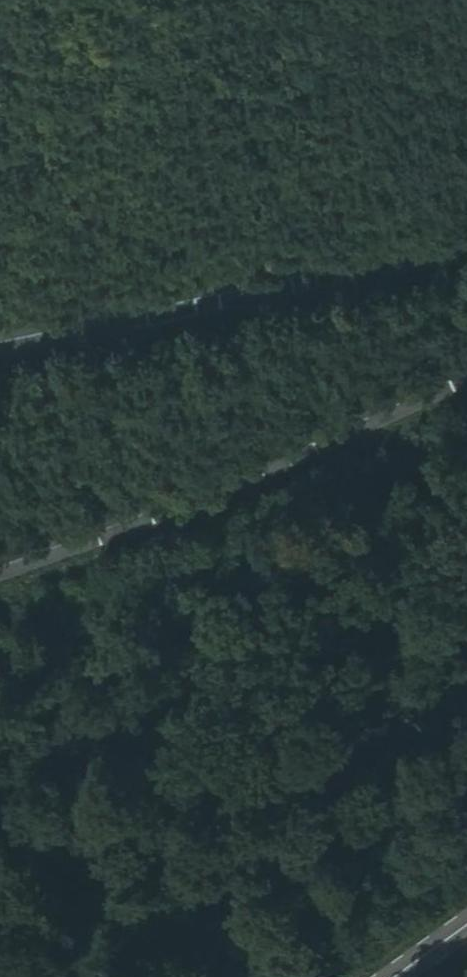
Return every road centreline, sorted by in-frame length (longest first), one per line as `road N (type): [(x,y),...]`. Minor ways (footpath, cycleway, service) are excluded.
road 1 (tertiary): [(0,564),(466,383)]
road 2 (secondary): [(0,355),(134,331),(466,248)]

